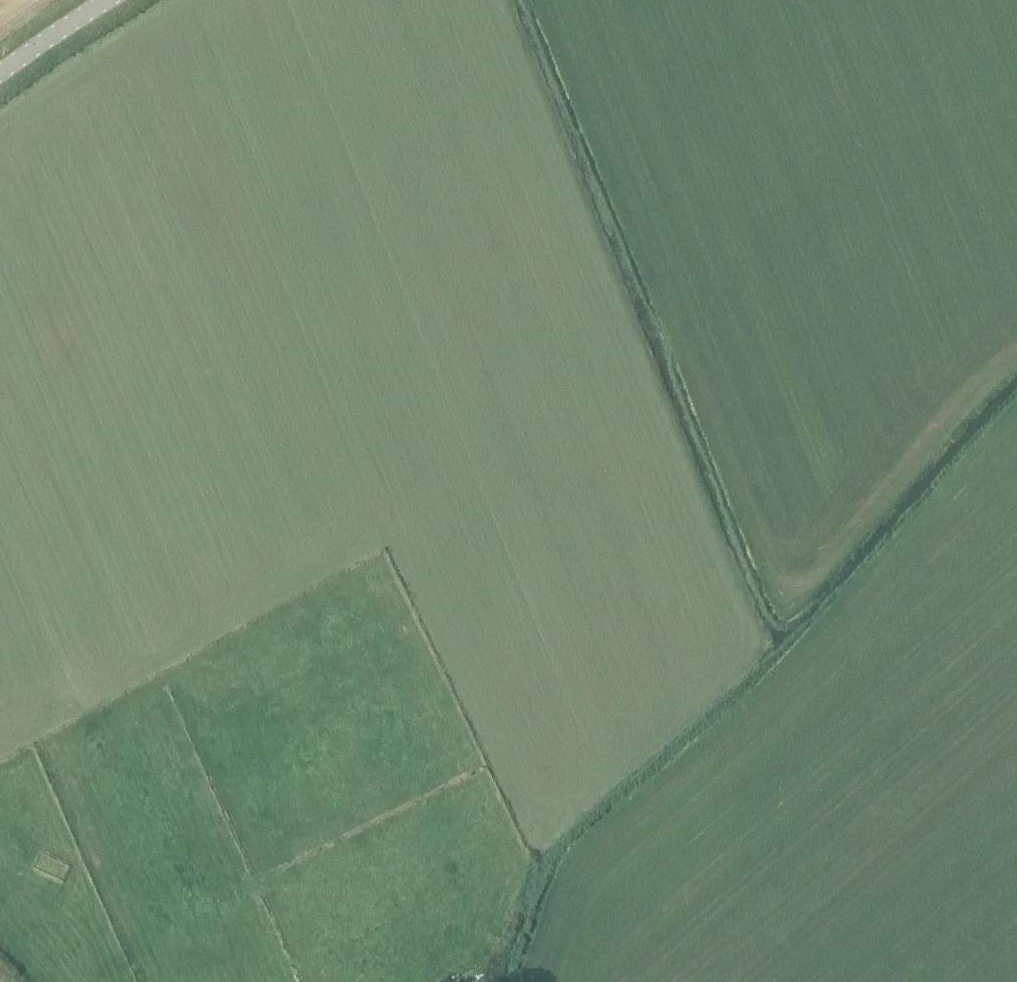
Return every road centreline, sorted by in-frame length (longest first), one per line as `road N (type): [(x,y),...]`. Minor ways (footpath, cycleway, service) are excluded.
road 1 (unclassified): [(0,82),(120,0)]

